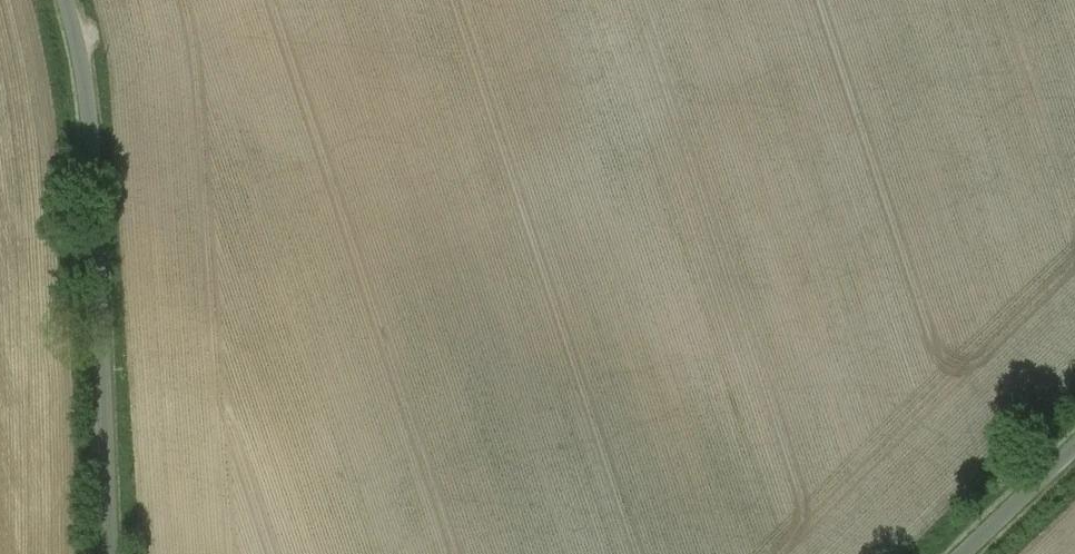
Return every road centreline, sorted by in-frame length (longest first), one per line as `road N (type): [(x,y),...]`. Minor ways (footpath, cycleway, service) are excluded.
road 1 (unclassified): [(112,553),(92,124),(67,0)]
road 2 (unclassified): [(963,553),(1074,447)]

